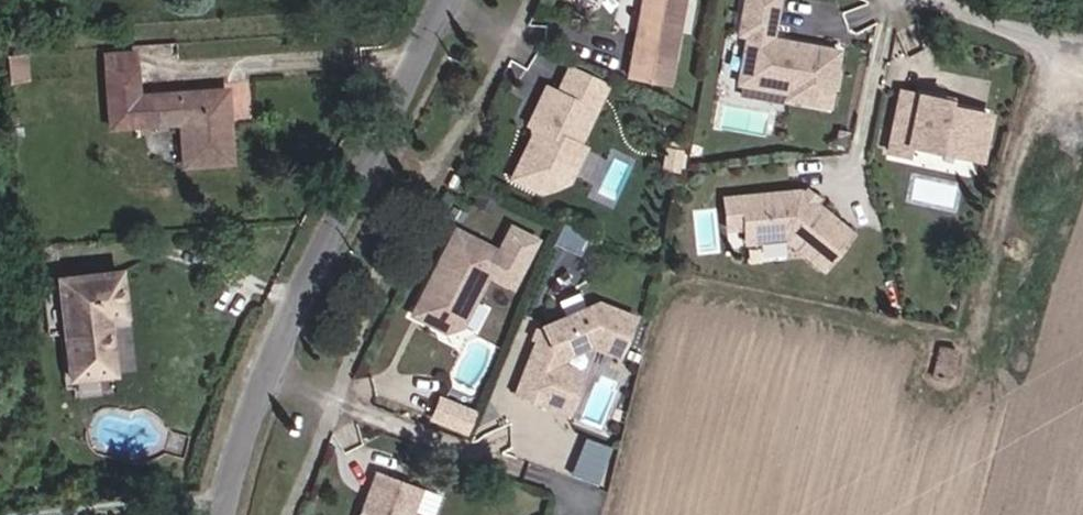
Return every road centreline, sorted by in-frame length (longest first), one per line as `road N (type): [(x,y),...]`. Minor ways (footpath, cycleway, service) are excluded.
road 1 (residential): [(446,0),(252,402),(221,514)]
road 2 (track): [(1082,47),(1044,43),(943,0)]

